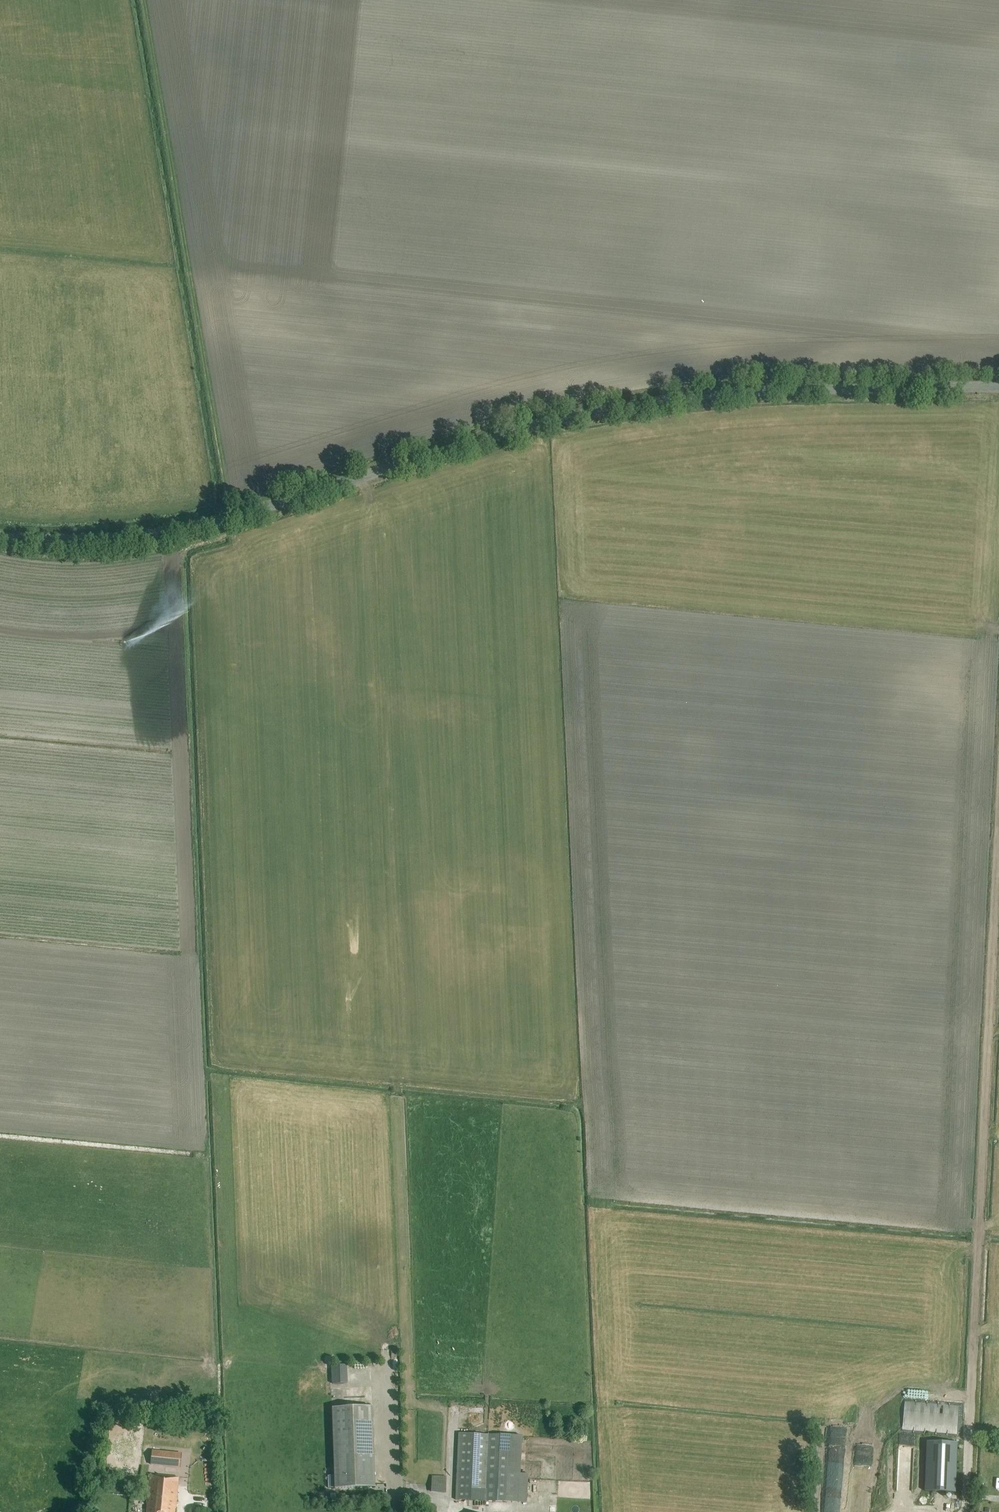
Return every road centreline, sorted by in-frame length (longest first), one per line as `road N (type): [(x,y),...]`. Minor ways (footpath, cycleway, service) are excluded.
road 1 (tertiary): [(0,536),(73,541),(172,531),(519,429),(640,404),(784,390),(998,386)]
road 2 (track): [(140,0),(231,517)]

